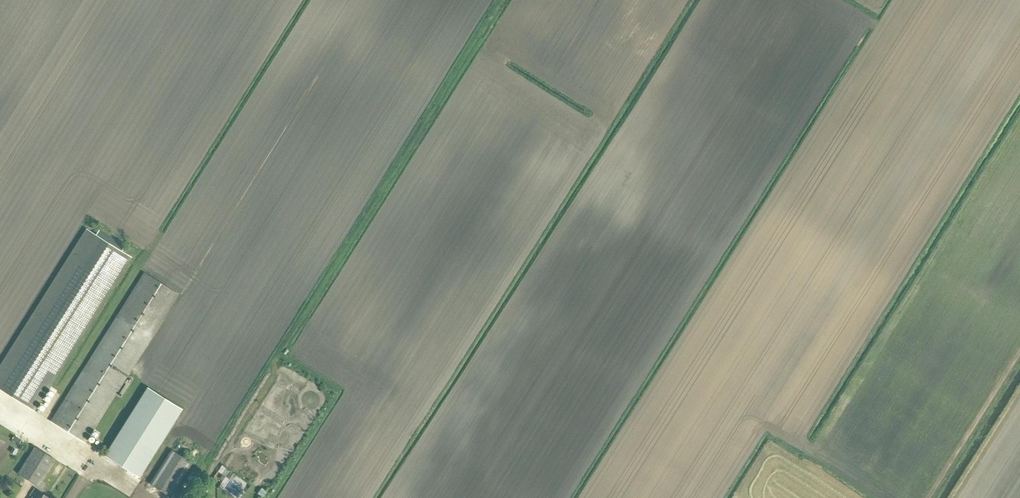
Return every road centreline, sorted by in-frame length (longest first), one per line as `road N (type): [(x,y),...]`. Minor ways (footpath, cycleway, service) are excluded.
road 1 (track): [(929,497),(1019,354)]

